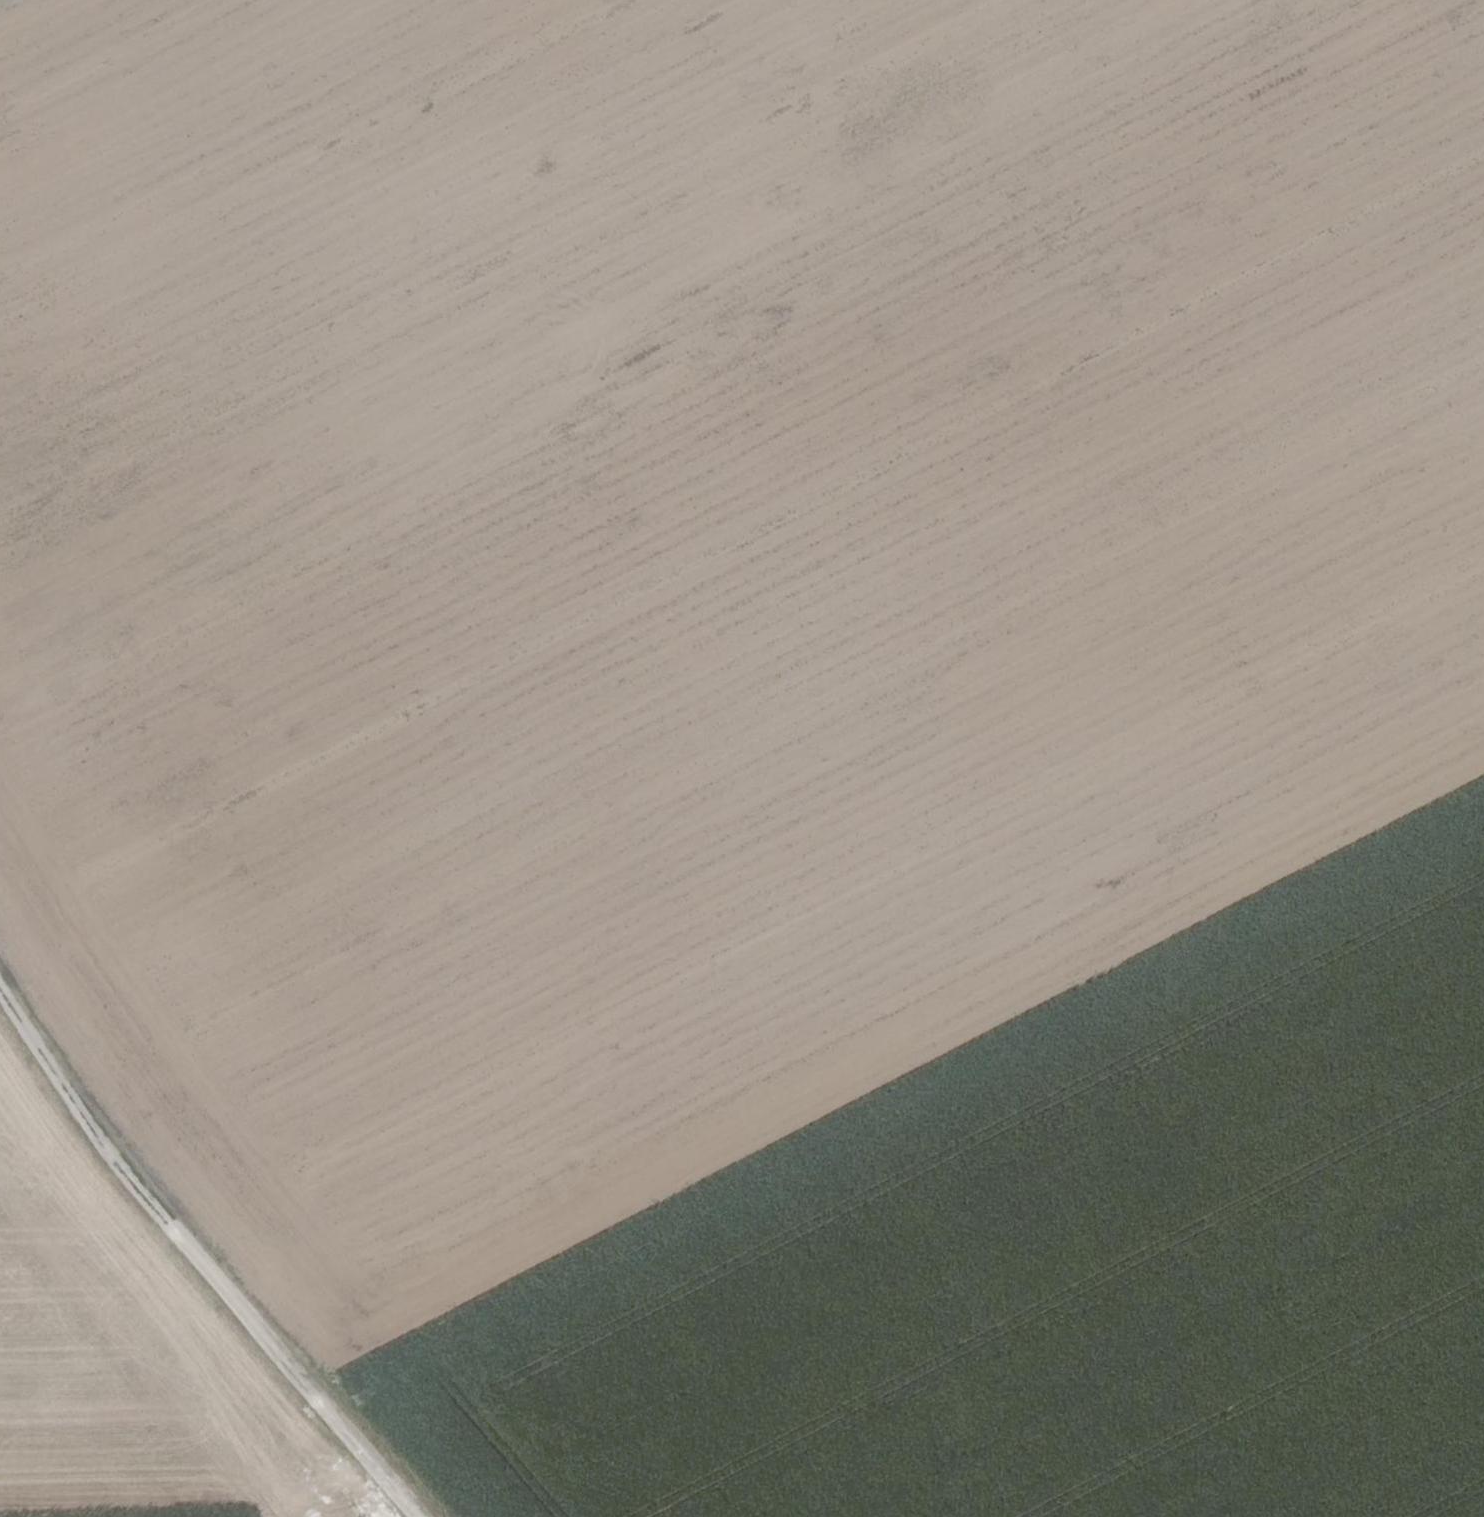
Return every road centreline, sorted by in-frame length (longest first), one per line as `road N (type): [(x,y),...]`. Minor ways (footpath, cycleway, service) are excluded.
road 1 (track): [(423,1516),(150,1208),(0,989)]

